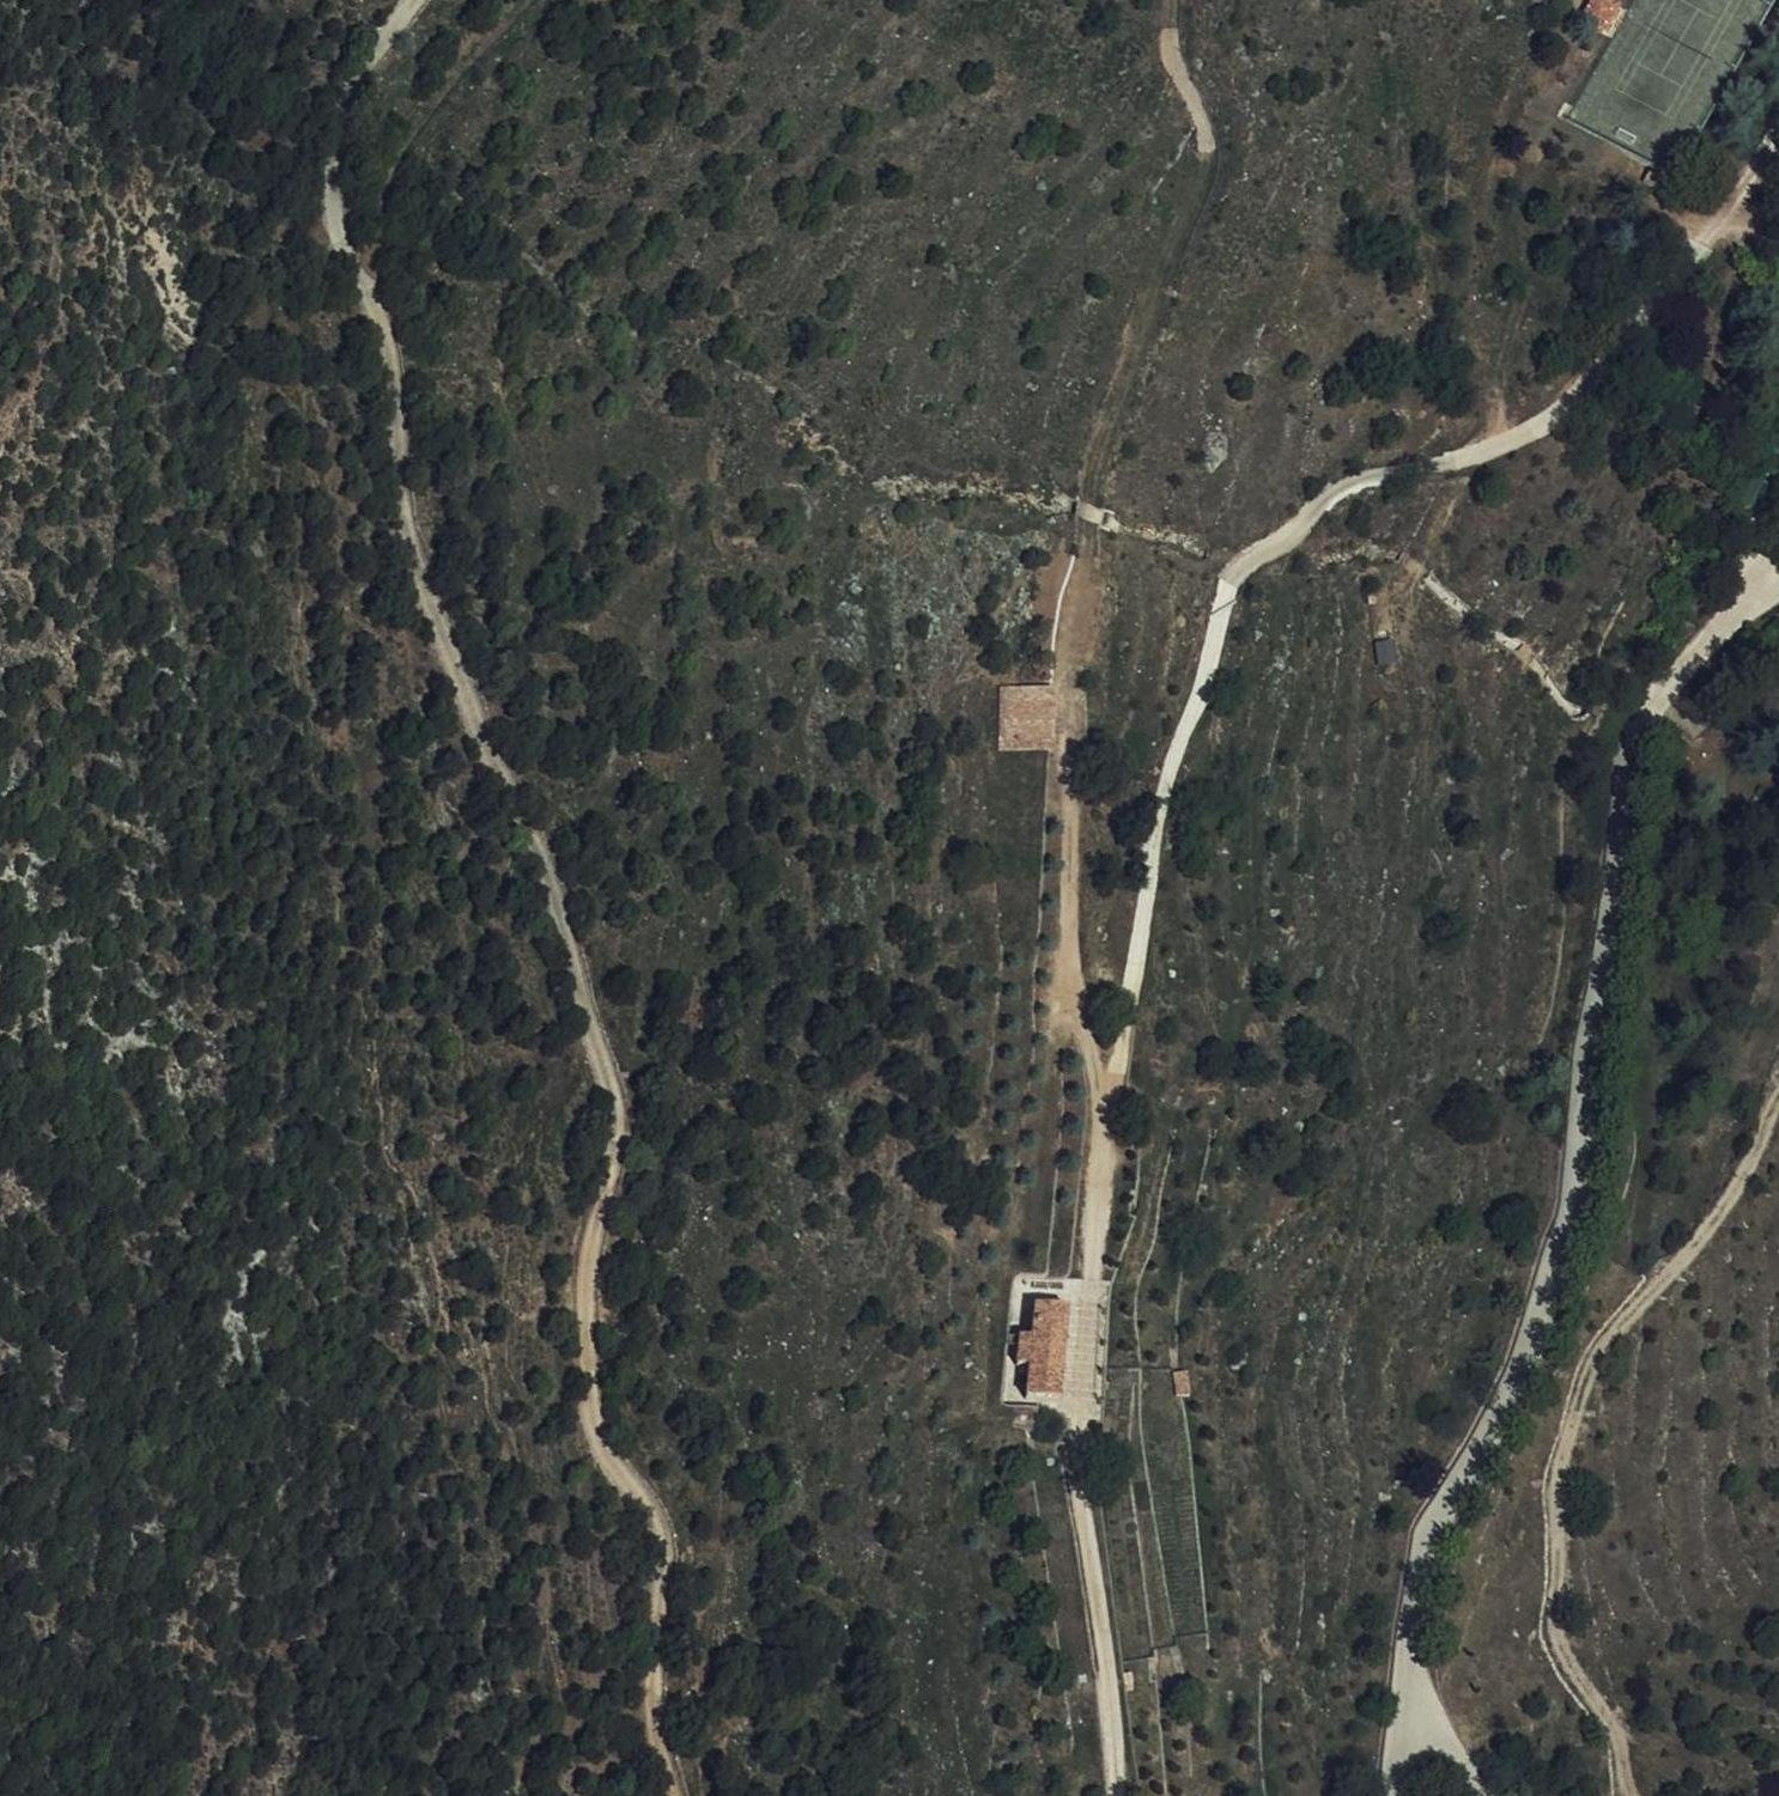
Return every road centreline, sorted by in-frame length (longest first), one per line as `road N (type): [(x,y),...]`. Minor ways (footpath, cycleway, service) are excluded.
road 1 (track): [(1631,1795),(1608,1718),(1570,1667),(1559,1594),(1558,1504),(1604,1342),(1744,1176),(1778,1099)]
road 2 (track): [(1106,1108),(1070,958),(1075,742)]

